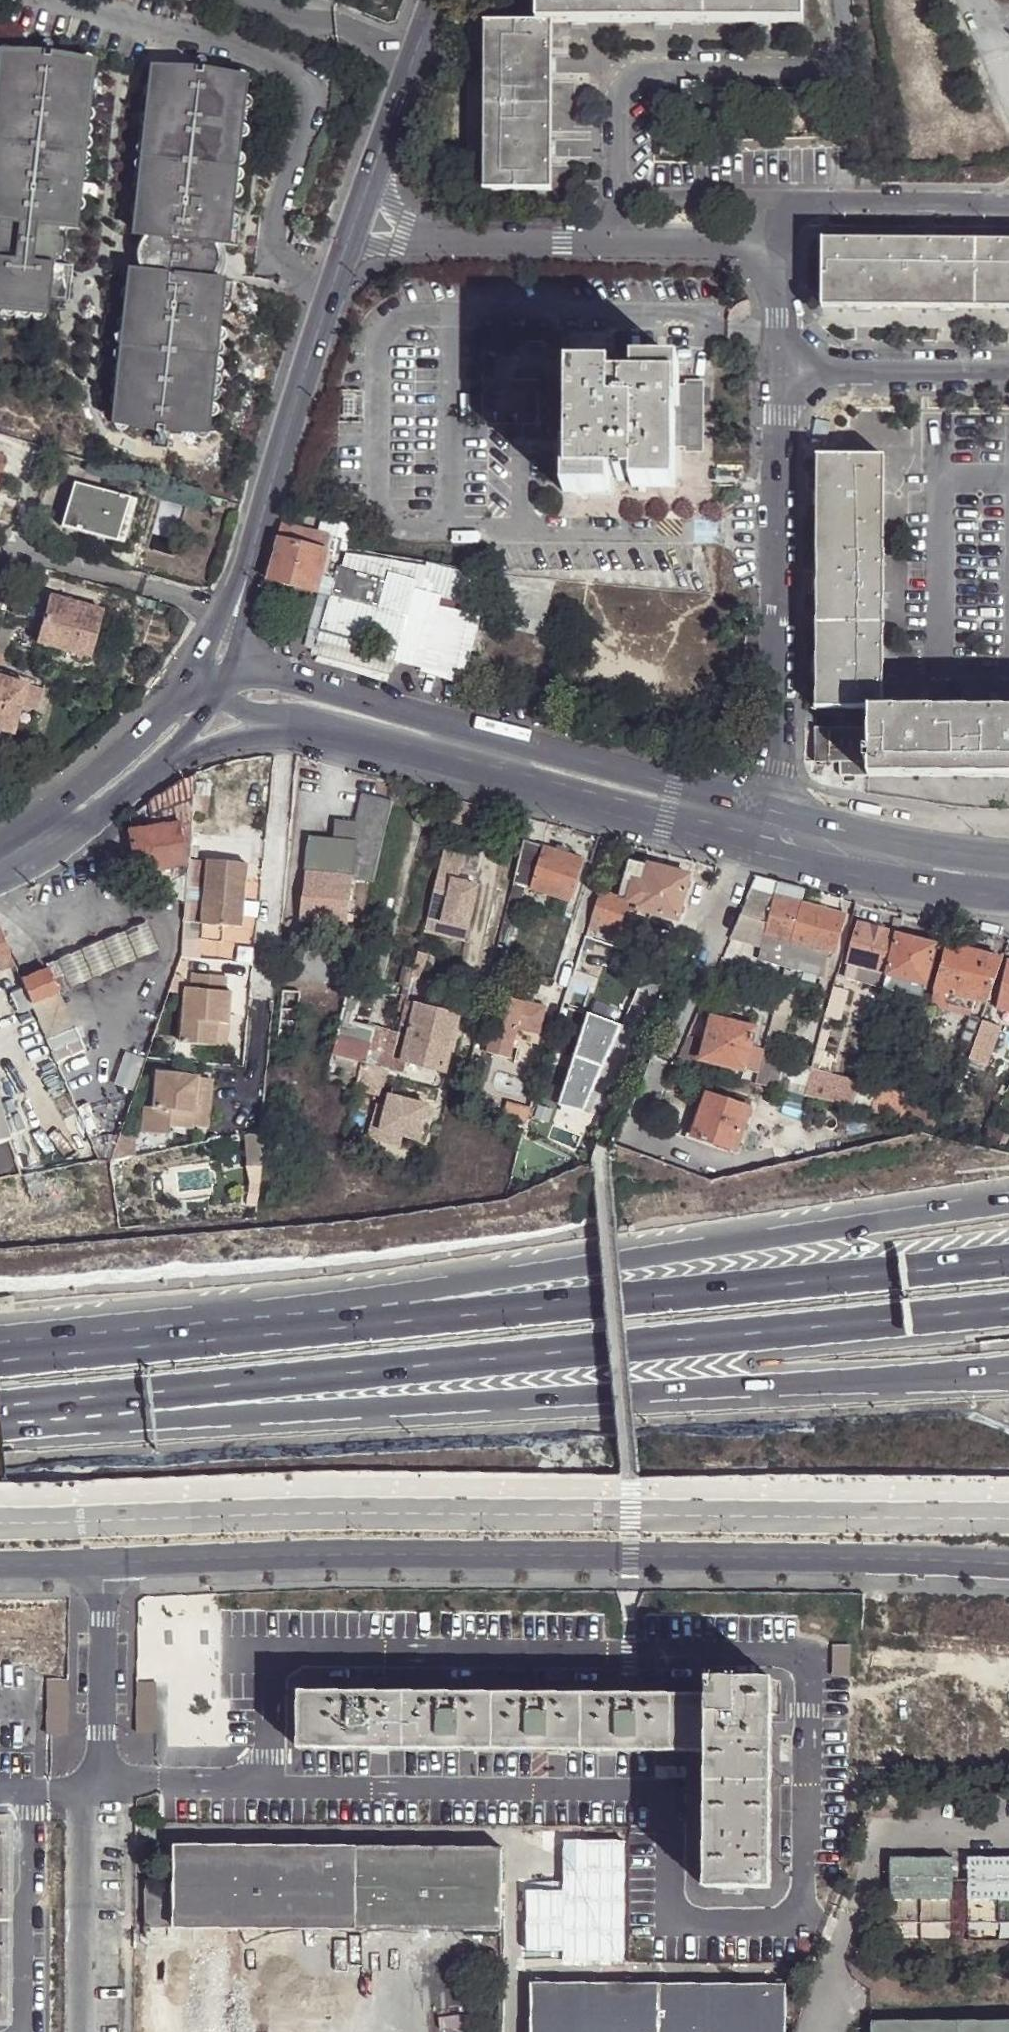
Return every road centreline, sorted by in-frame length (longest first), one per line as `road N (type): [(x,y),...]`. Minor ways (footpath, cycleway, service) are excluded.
road 1 (motorway): [(1008,1206),(0,1352)]
road 2 (motorway): [(1008,1272),(377,1333),(0,1353)]
road 3 (unclassified): [(96,1565),(638,1559),(1008,1570)]
road 4 (motorway): [(143,1405),(1008,1312)]
road 5 (motorway): [(143,1405),(458,1402),(1008,1372)]
road 6 (residential): [(96,1565),(99,1788),(80,1788),(81,2031)]
road 7 (secondary): [(670,800),(577,756),(287,676),(235,675)]
road 8 (residential): [(778,370),(773,780),(751,820)]
road 9 (secondary): [(265,721),(311,721),(568,794),(670,800)]
road 10 (residential): [(247,565),(350,240)]
road 11 (residential): [(751,820),(633,1137)]
road 12 (secondary): [(751,820),(1008,873)]
road 13 (residential): [(1008,204),(778,203)]
road 14 (residential): [(778,370),(1008,371)]
road 15 (residential): [(418,242),(621,245)]
road 16 (residential): [(778,203),(622,201),(621,245)]
road 17 (residential): [(370,183),(434,0)]
road 18 (secondary): [(184,682),(69,816)]
road 19 (residential): [(621,245),(777,248)]
road 20 (motorway): [(0,1415),(143,1405)]
road 21 (residential): [(247,565),(184,682)]
road 22 (secondary): [(69,816),(185,753)]
road 23 (residential): [(777,248),(778,370)]

